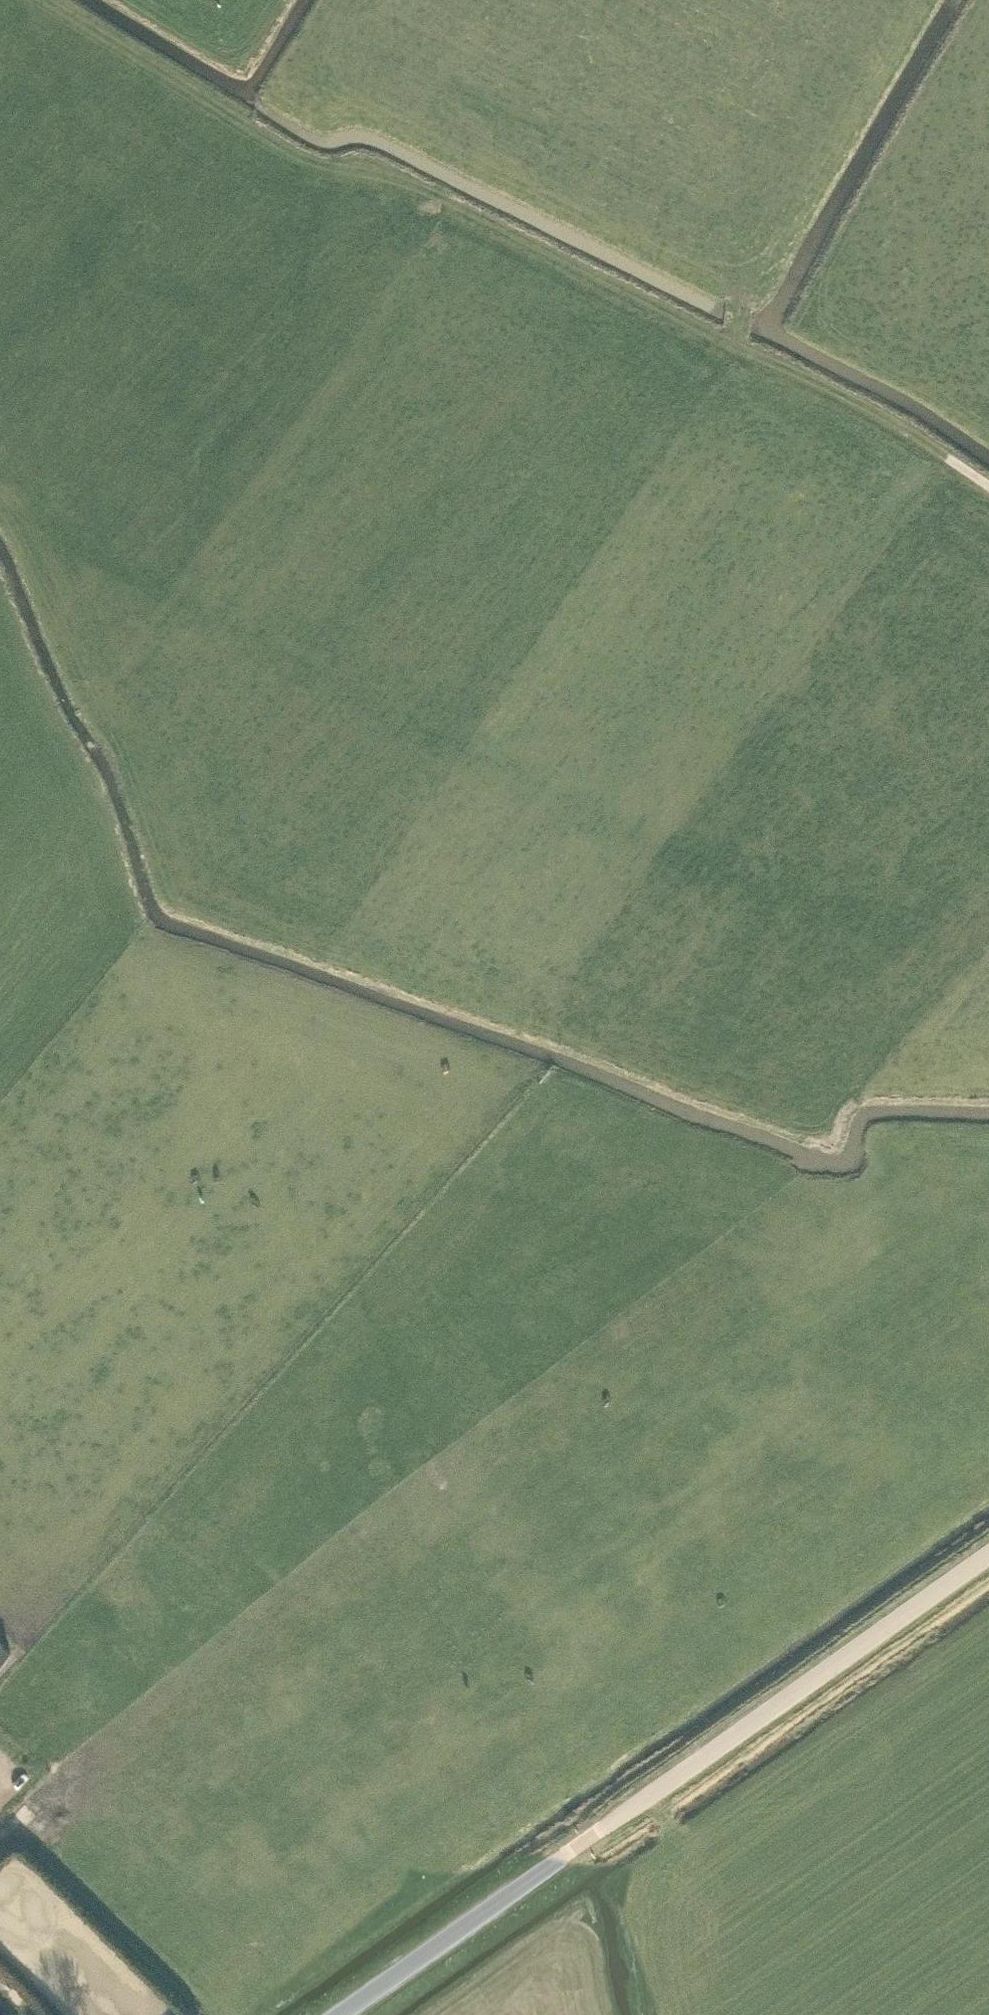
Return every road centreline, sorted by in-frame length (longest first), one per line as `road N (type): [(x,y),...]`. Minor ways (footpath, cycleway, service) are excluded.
road 1 (tertiary): [(339,2014),(988,1552)]

